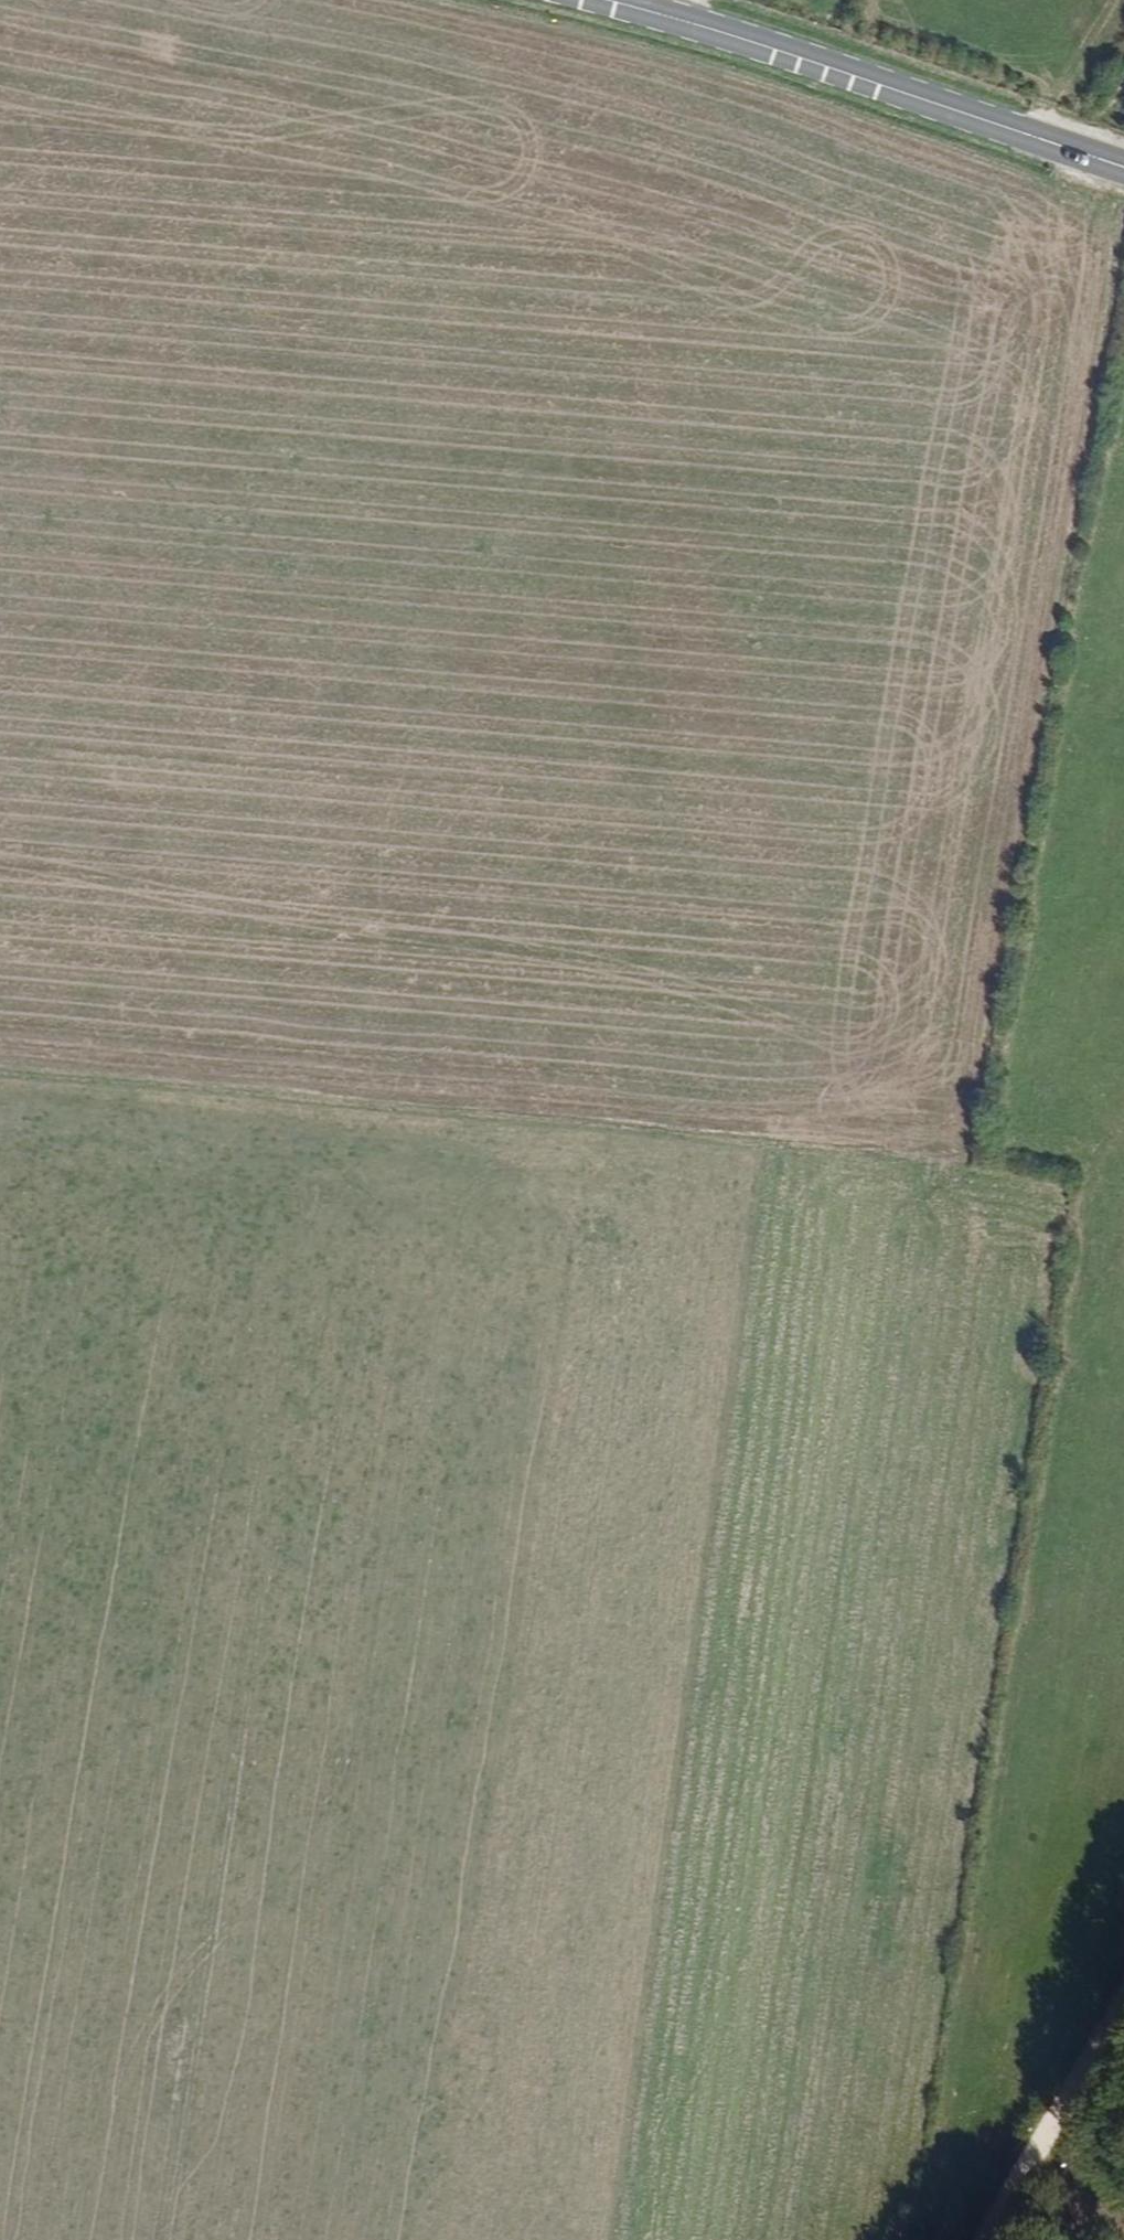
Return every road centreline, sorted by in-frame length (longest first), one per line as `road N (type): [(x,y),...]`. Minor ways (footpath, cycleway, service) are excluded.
road 1 (tertiary): [(1123,166),(604,0)]
road 2 (track): [(1123,1997),(984,2239)]

